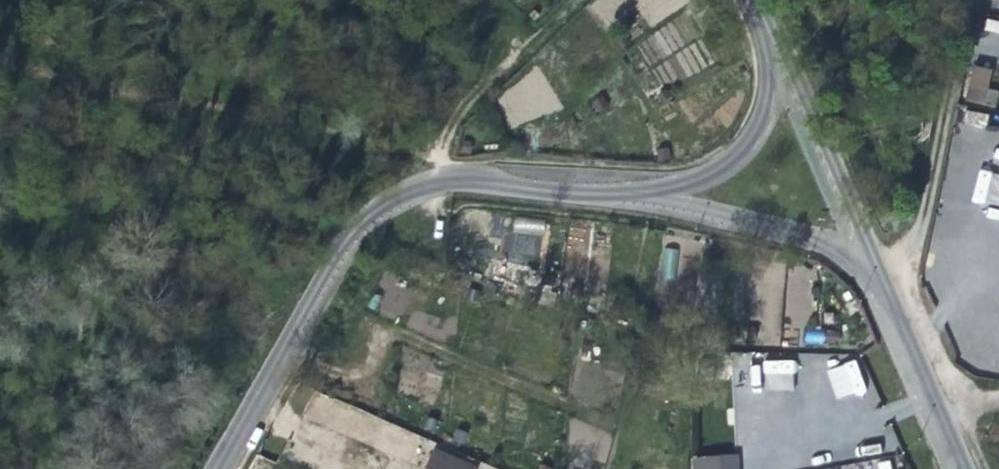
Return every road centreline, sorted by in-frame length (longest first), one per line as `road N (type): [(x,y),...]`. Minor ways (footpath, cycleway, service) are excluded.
road 1 (tertiary): [(616,192),(424,180),(360,222),(221,468)]
road 2 (track): [(289,349),(375,393),(391,330),(559,400)]
road 3 (residential): [(970,0),(912,248),(877,293)]
road 4 (tertiary): [(877,293),(830,243),(616,192)]
road 5 (residential): [(877,293),(775,55)]
road 6 (residential): [(775,55),(754,129),(715,167),(616,192)]
road 7 (track): [(448,181),(447,157),(477,104),(580,0)]
road 8 (tertiary): [(954,468),(877,293)]

